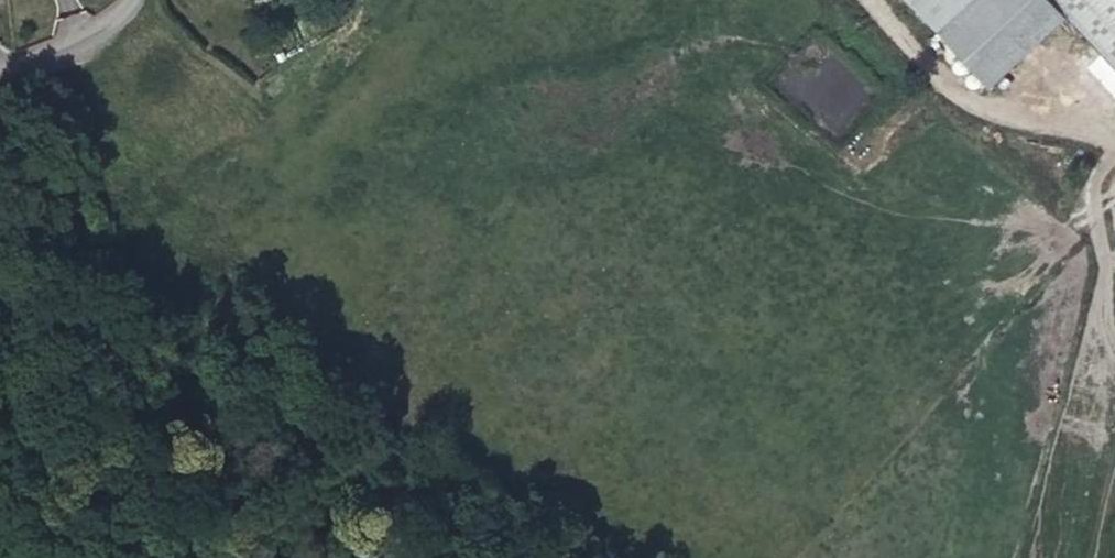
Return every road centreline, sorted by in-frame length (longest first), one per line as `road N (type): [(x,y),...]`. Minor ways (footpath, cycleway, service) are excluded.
road 1 (track): [(873,0),(916,57),(989,109),(1114,139)]
road 2 (residential): [(131,0),(118,16),(0,71)]

